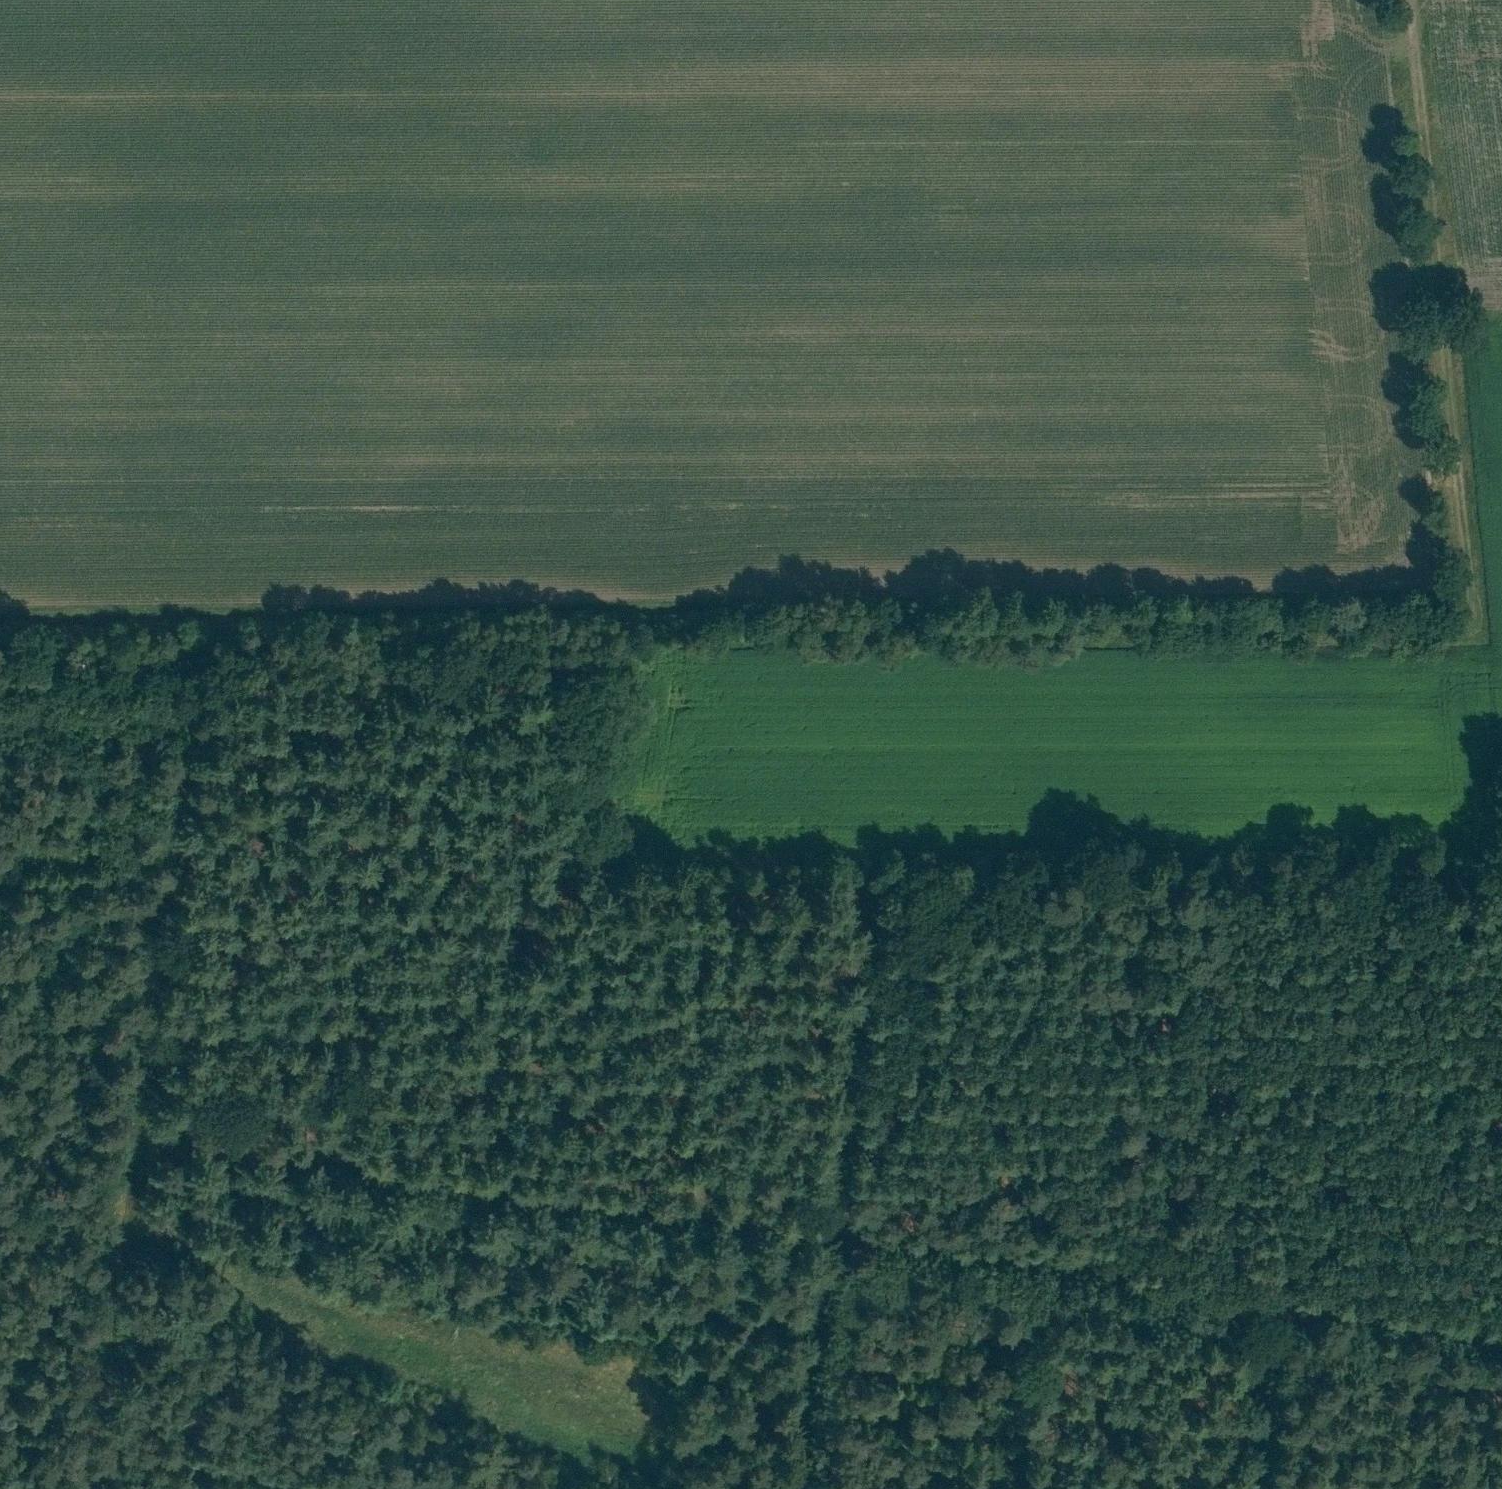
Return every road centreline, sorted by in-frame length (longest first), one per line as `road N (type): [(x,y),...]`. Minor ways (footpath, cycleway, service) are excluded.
road 1 (track): [(1501,1335),(839,1216)]
road 2 (track): [(1406,0),(1475,617)]

